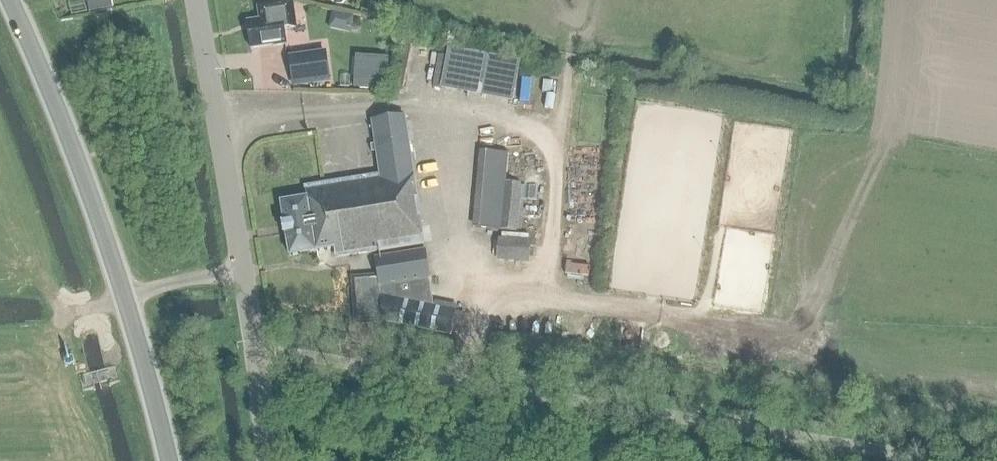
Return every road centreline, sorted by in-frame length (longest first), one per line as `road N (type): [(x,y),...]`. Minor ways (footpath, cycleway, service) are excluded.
road 1 (unclassified): [(255,354),(299,353),(945,460)]
road 2 (primary): [(168,460),(94,208),(9,0)]
road 3 (tertiary): [(255,354),(194,0)]
road 4 (track): [(124,298),(83,309),(57,335),(0,336)]

